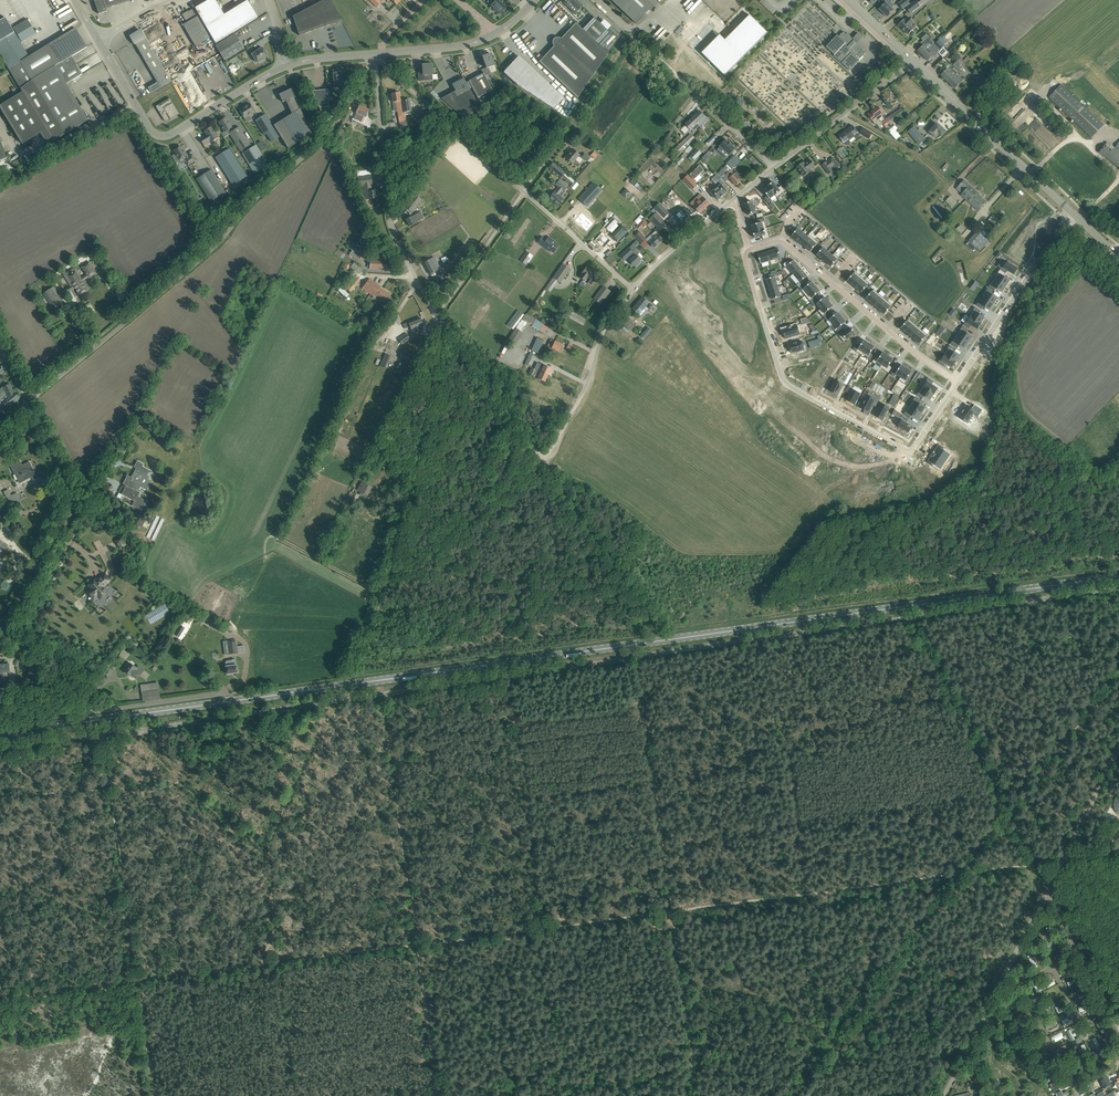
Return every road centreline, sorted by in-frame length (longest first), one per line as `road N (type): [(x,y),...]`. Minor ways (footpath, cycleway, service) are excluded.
road 1 (unclassified): [(0,749),(1118,588)]
road 2 (primary): [(0,733),(1118,577)]
road 3 (unclassified): [(29,401),(206,255),(251,199),(319,145),(379,53)]
road 4 (track): [(1063,862),(672,912)]
road 5 (residential): [(958,381),(910,451),(784,385),(743,252),(750,248)]
road 6 (track): [(546,929),(277,962)]
road 7 (unclassified): [(441,309),(394,232),(386,201),(379,53)]
road 8 (unclassified): [(0,629),(76,496),(29,401)]
road 9 (residential): [(750,248),(786,243),(958,381)]
road 10 (track): [(944,1095),(1049,890)]
road 11 (tertiary): [(1073,212),(912,62)]
road 12 (residential): [(1073,212),(958,381)]
road 13 (unclassified): [(524,192),(379,53)]
road 14 (unclassified): [(543,462),(633,289)]
road 15 (unclassified): [(524,192),(627,41),(639,39)]
road 16 (unclassified): [(774,168),(639,39)]
road 17 (unclassified): [(543,462),(441,309)]
road 18 (unclassified): [(774,168),(912,62)]
road 19 (track): [(1049,890),(1118,749)]
road 20 (track): [(1118,1029),(1049,890)]
road 21 (unclassified): [(633,289),(524,192)]
road 22 (unclassified): [(160,136),(283,67)]
road 23 (track): [(277,962),(138,981)]
road 24 (track): [(138,981),(0,999)]
road 25 (unclassified): [(633,289),(736,198)]
road 26 (residential): [(95,711),(226,693)]
road 27 (track): [(672,912),(546,929)]
road 28 (unclassified): [(95,711),(0,629)]

